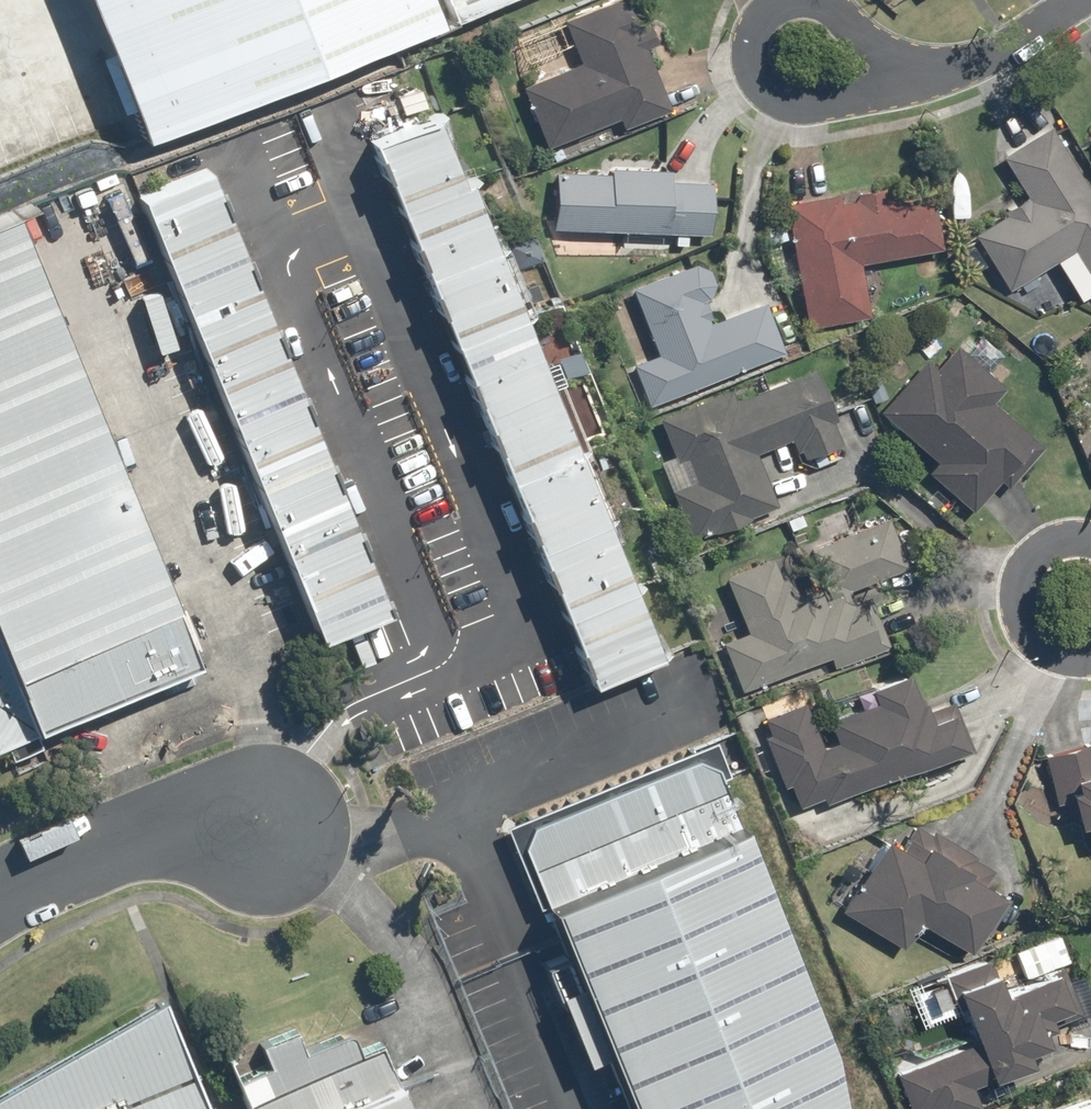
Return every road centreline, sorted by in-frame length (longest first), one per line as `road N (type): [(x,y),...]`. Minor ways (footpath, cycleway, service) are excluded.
road 1 (unclassified): [(0,883),(58,860),(271,820)]
road 2 (residential): [(908,87),(813,104),(778,99),(746,58),(747,32),(780,0)]
road 3 (residential): [(1090,651),(1066,652),(1027,635),(1013,578),(1050,537),(1090,536)]
road 4 (residential): [(908,87),(972,63),(1082,0)]

